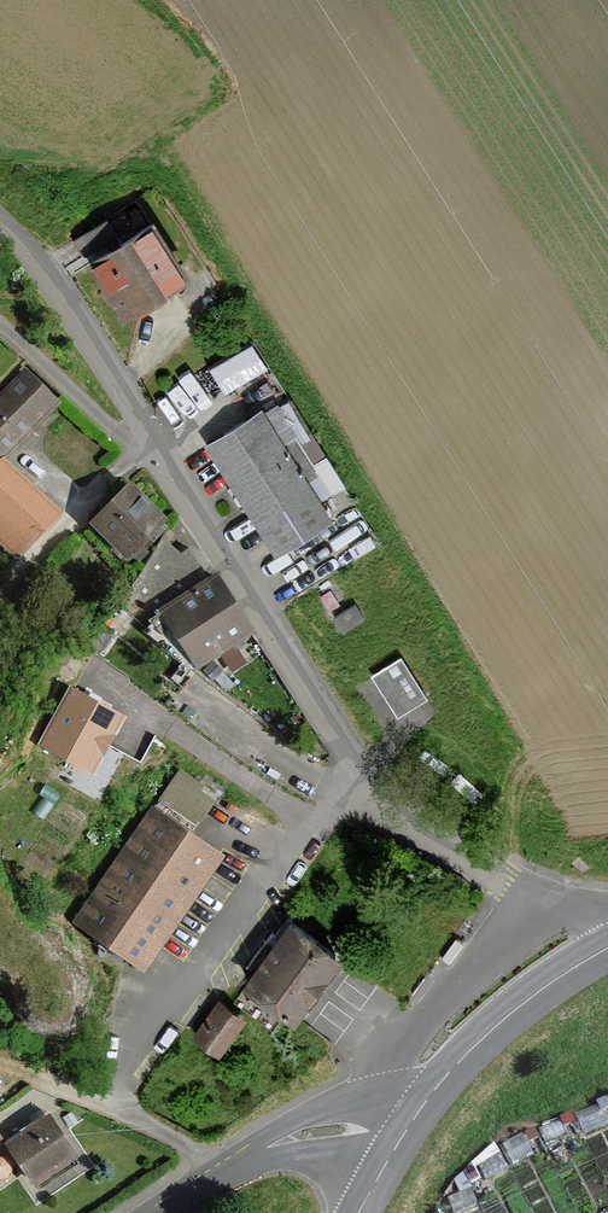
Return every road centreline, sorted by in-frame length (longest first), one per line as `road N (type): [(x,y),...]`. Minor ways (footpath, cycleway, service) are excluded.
road 1 (residential): [(607,923),(501,876),(434,836),(369,780),(76,308),(0,221)]
road 2 (secondary): [(607,948),(504,1017),(453,1065),(402,1134)]
road 3 (tertiary): [(402,1134),(340,1126),(303,1132),(163,1212)]

